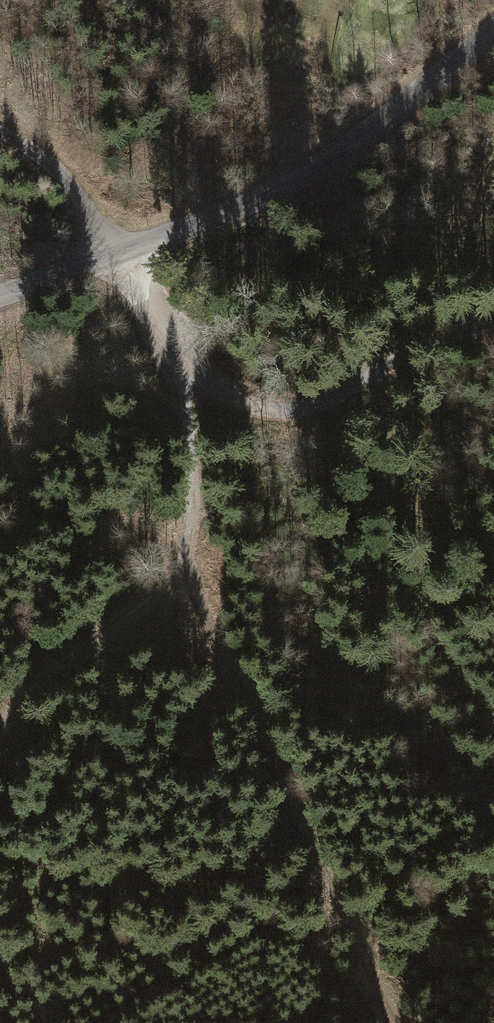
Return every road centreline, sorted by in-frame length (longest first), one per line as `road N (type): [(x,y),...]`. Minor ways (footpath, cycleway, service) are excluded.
road 1 (tertiary): [(0,294),(221,214),(312,170),(493,32)]
road 2 (track): [(186,556),(224,662),(365,953),(371,992)]
road 3 (track): [(493,329),(417,343),(323,401),(254,404),(177,368),(113,252)]
road 4 (track): [(177,368),(193,482),(186,556),(157,594),(0,730)]
road 5 (track): [(0,129),(63,178),(113,252)]

